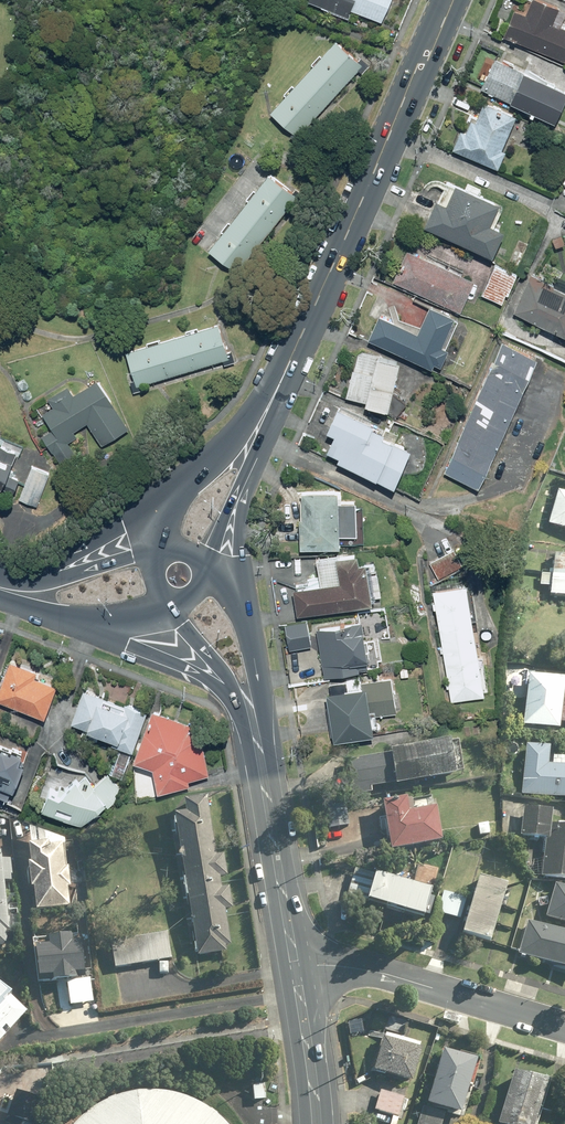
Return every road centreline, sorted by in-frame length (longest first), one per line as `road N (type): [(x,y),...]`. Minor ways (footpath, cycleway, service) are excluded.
road 1 (primary): [(451,0),(276,391)]
road 2 (residential): [(296,968),(378,972),(564,1027)]
road 3 (secondary): [(296,968),(256,721)]
road 4 (primary): [(37,579),(123,524),(232,433)]
road 5 (primary): [(256,721),(205,678),(61,617)]
road 6 (secondary): [(318,1123),(296,968)]
road 7 (secondary): [(256,721),(176,604)]
road 8 (primary): [(243,485),(246,621)]
road 9 (primary): [(169,549),(175,508),(232,433)]
road 10 (primary): [(37,579),(161,553)]

